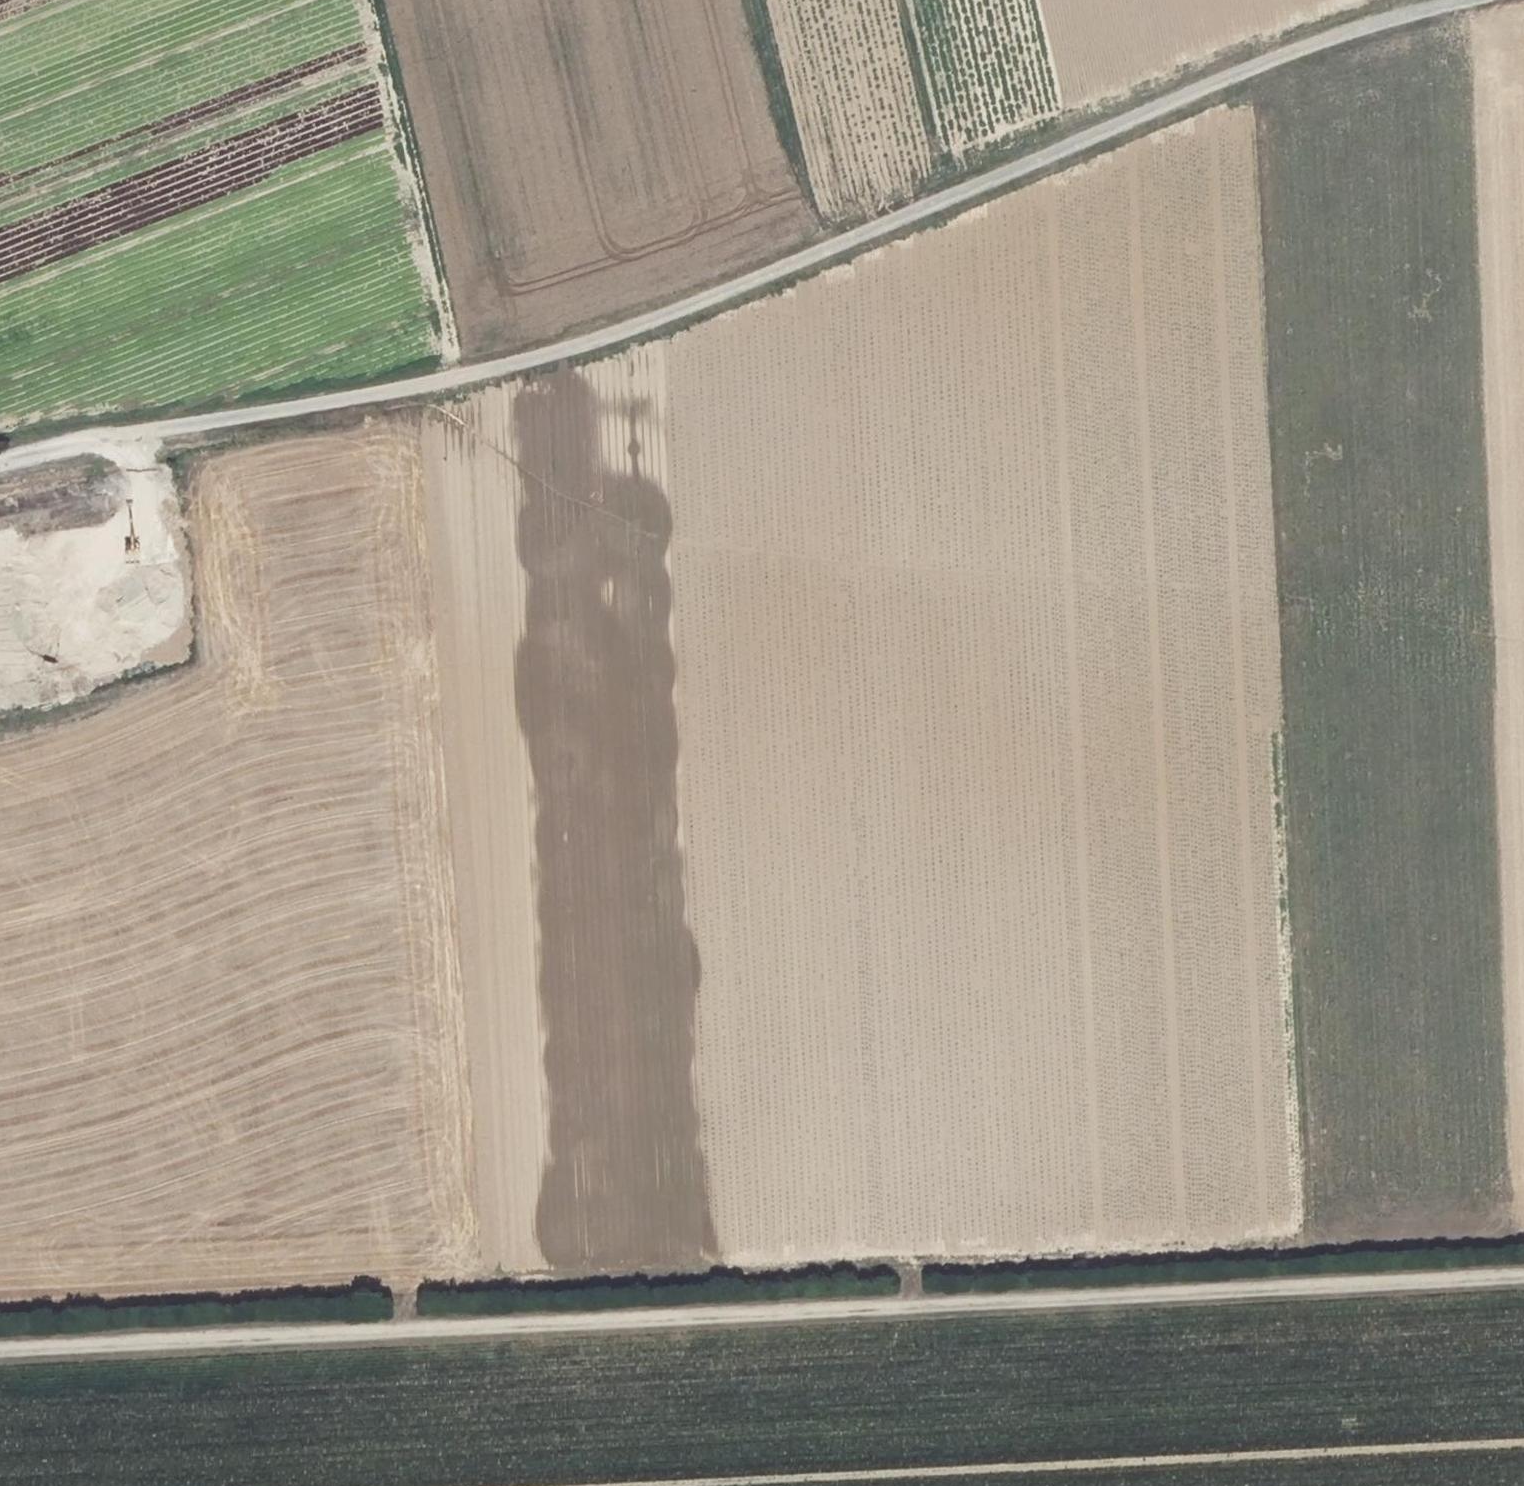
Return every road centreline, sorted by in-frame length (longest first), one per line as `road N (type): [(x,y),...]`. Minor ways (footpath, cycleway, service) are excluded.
road 1 (track): [(0,469),(460,378),(679,325),(1410,27),(1523,7)]
road 2 (track): [(0,1351),(936,1319),(1523,1286)]

